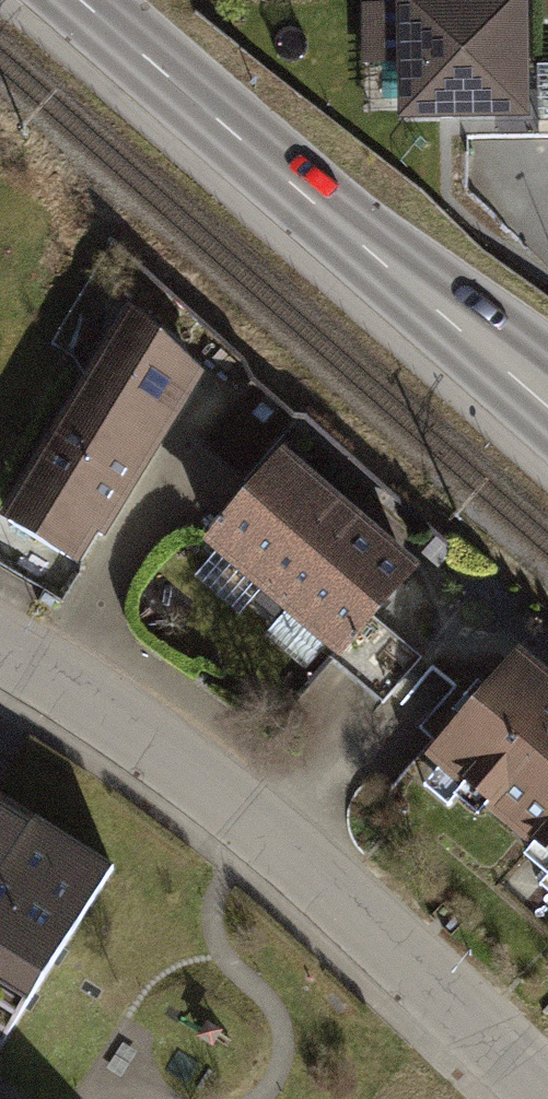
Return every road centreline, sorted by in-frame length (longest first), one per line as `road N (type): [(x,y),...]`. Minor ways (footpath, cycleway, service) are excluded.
road 1 (residential): [(0,645),(287,845),(547,1092)]
road 2 (primary): [(547,395),(72,0)]

